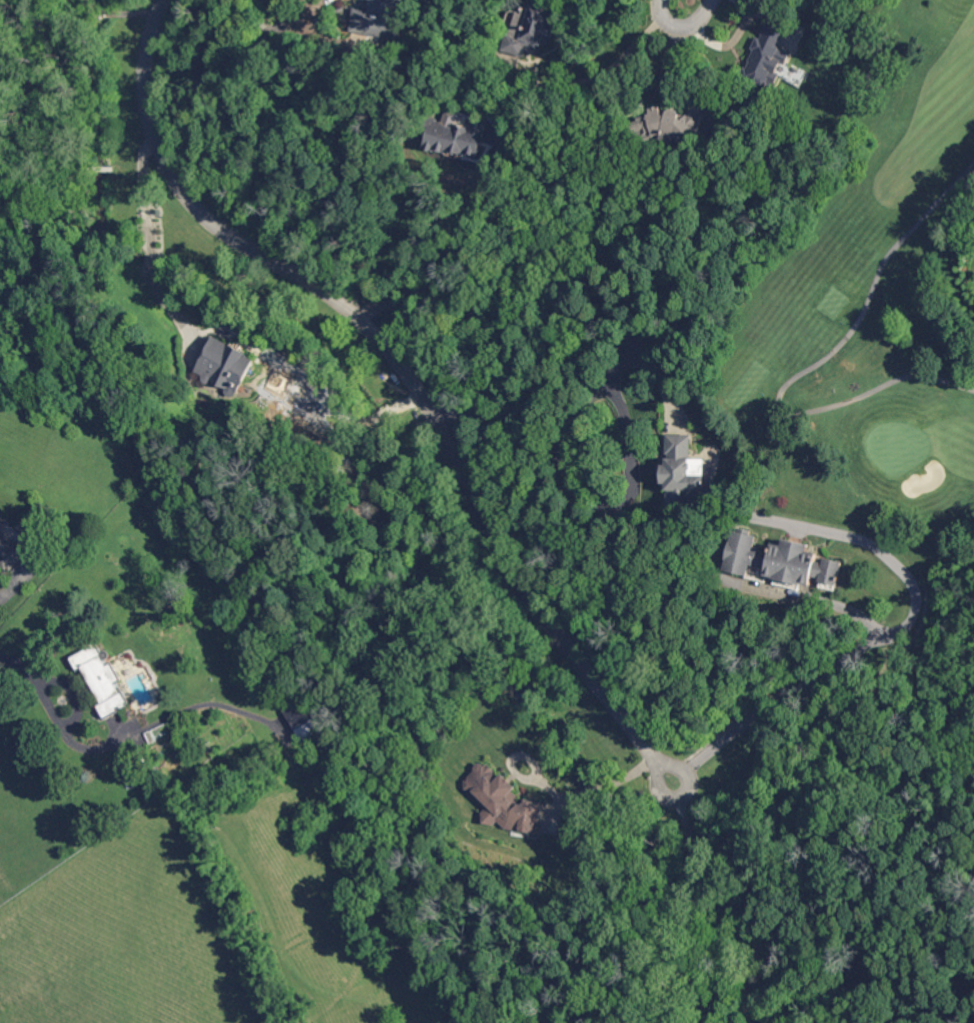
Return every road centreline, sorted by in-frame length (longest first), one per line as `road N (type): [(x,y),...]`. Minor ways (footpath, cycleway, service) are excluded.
road 1 (residential): [(166,0),(148,55),(147,91),(180,185),(216,225),(369,325),(403,364),(509,562),(677,786)]

